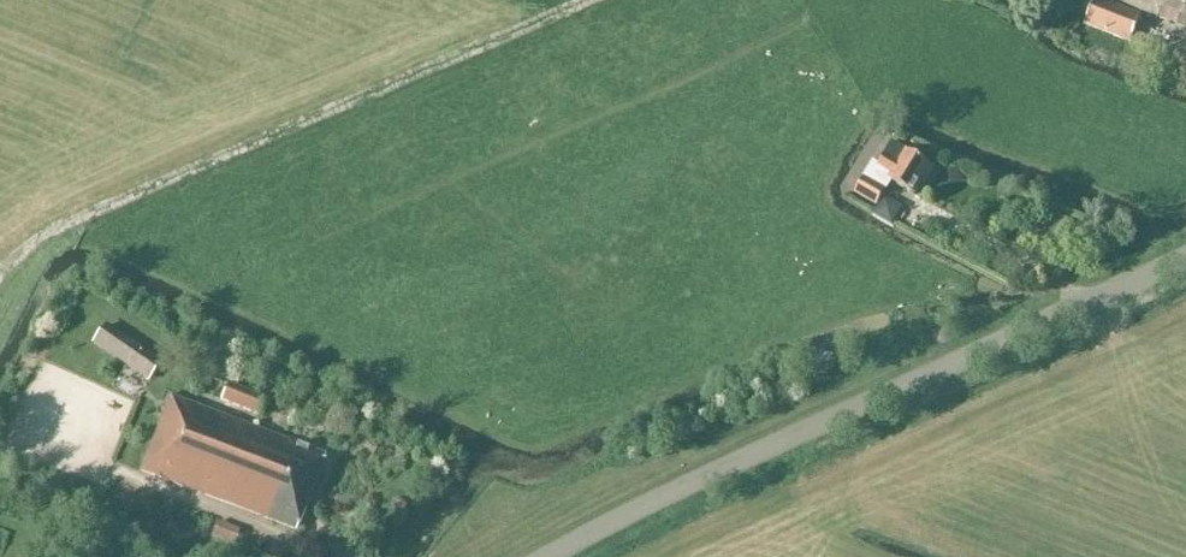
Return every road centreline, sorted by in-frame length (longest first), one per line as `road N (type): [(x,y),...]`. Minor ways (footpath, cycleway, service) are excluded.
road 1 (tertiary): [(560,556),(824,428),(960,384),(1185,269)]

